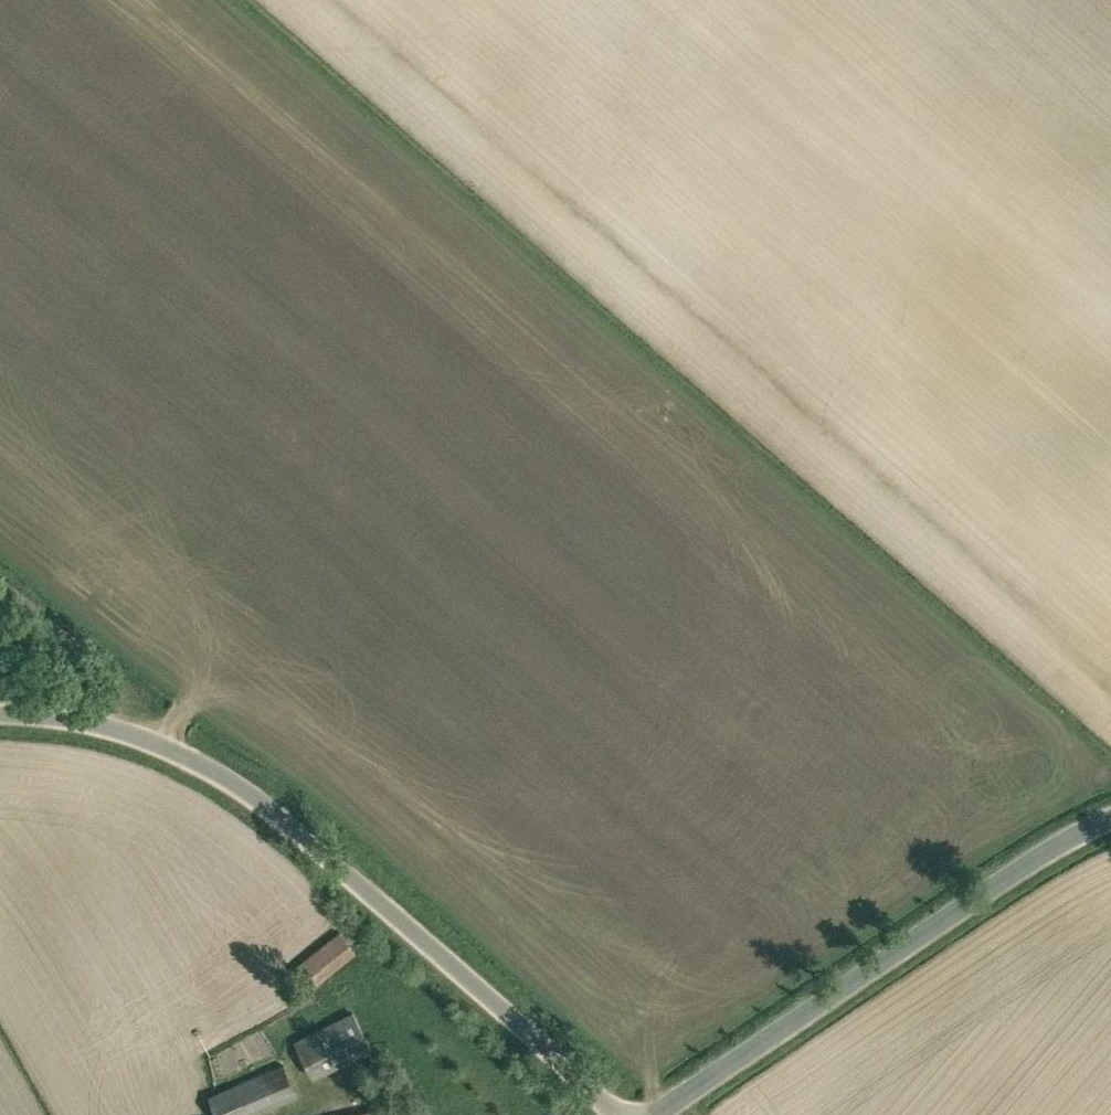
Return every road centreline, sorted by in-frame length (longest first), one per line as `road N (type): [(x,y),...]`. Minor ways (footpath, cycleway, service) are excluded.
road 1 (unclassified): [(617,1114),(281,804),(205,756),(123,733),(0,717)]
road 2 (unclassified): [(652,1114),(1010,878),(1110,822)]

